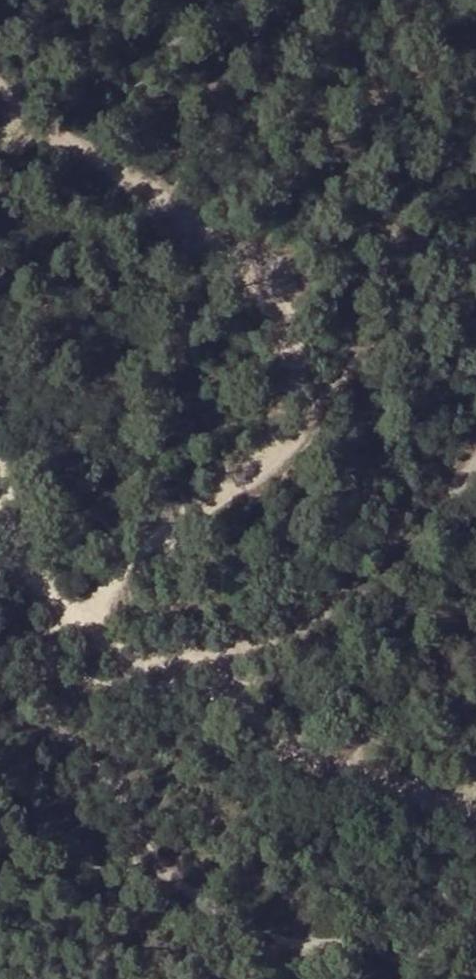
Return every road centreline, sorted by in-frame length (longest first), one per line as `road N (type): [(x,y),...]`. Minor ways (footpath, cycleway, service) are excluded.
road 1 (track): [(0,94),(29,121),(149,192),(272,297),(301,369),(295,436)]
road 2 (track): [(475,471),(428,533),(299,628),(173,652),(80,656)]
road 3 (track): [(475,818),(336,769),(80,656)]

